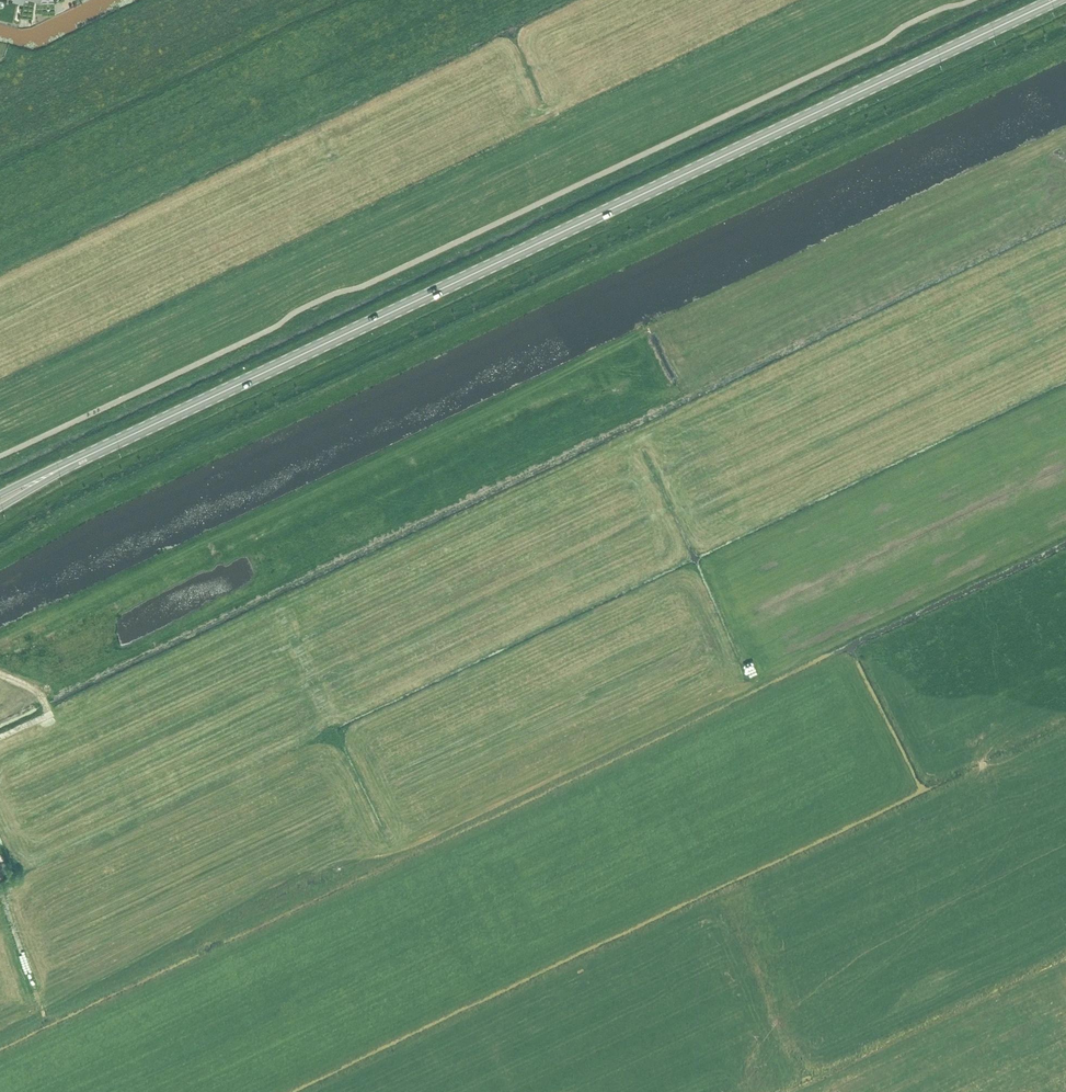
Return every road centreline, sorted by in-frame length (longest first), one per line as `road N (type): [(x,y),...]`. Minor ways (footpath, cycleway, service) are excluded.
road 1 (secondary): [(0,500),(1054,0)]

